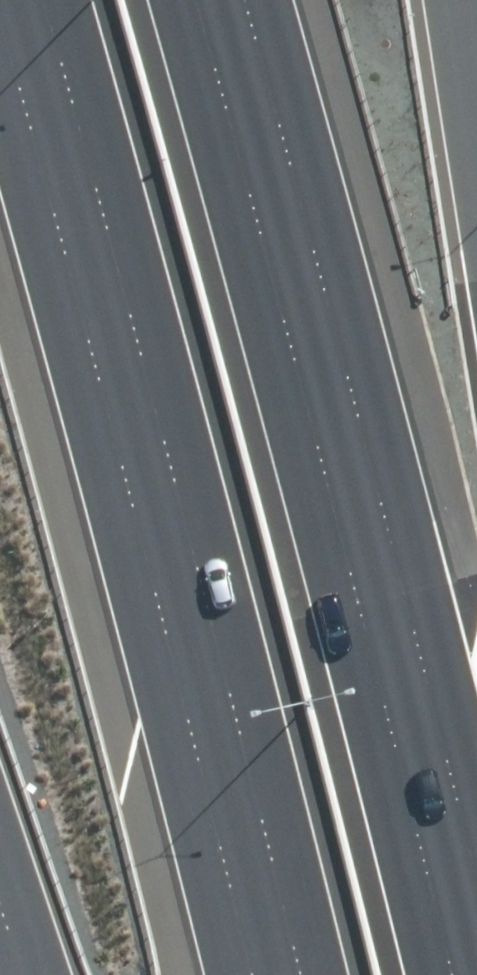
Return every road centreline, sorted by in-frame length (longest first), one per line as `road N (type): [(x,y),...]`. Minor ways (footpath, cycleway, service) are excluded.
road 1 (motorway): [(290,974),(20,0)]
road 2 (motorway): [(199,0),(464,974)]
road 3 (motorway): [(61,974),(0,788)]
road 4 (motorway): [(457,0),(476,150)]

